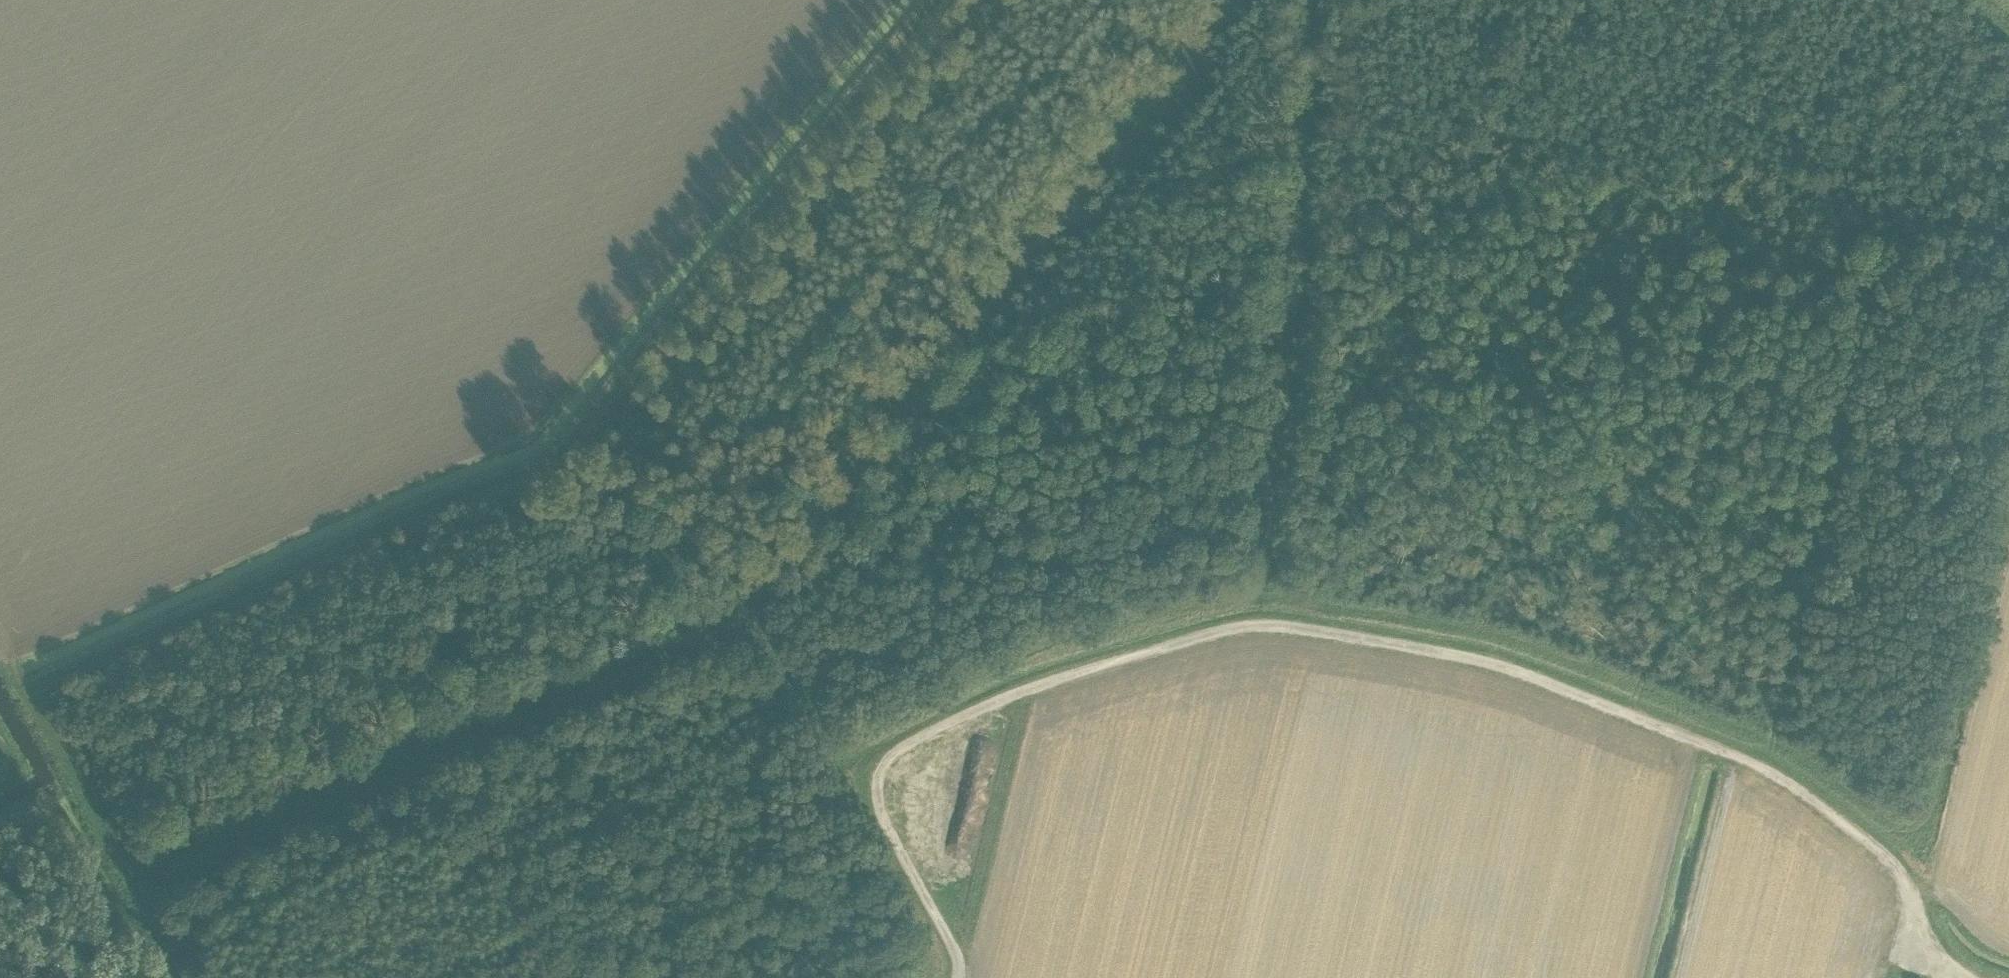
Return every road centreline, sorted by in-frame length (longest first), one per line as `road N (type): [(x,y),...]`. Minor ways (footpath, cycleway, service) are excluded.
road 1 (track): [(957,977),(952,945),(878,801),(885,760),(1048,682),(1252,627),(1480,660),(1715,747),(1844,823),(1892,865),(1909,902)]
road 2 (track): [(0,648),(177,977)]

